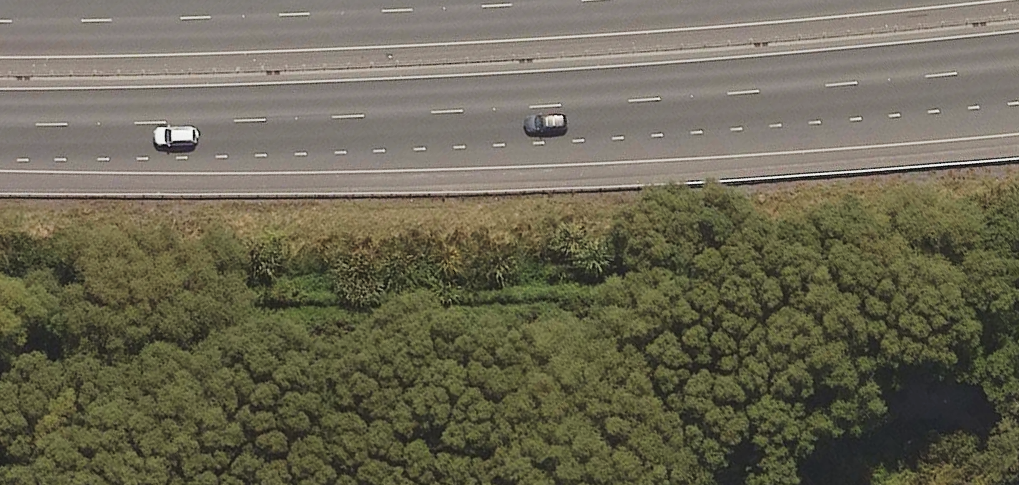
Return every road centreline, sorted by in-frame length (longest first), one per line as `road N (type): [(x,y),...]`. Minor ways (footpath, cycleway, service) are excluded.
road 1 (motorway): [(1018,65),(478,108),(0,121)]
road 2 (motorway): [(0,21),(569,0)]

